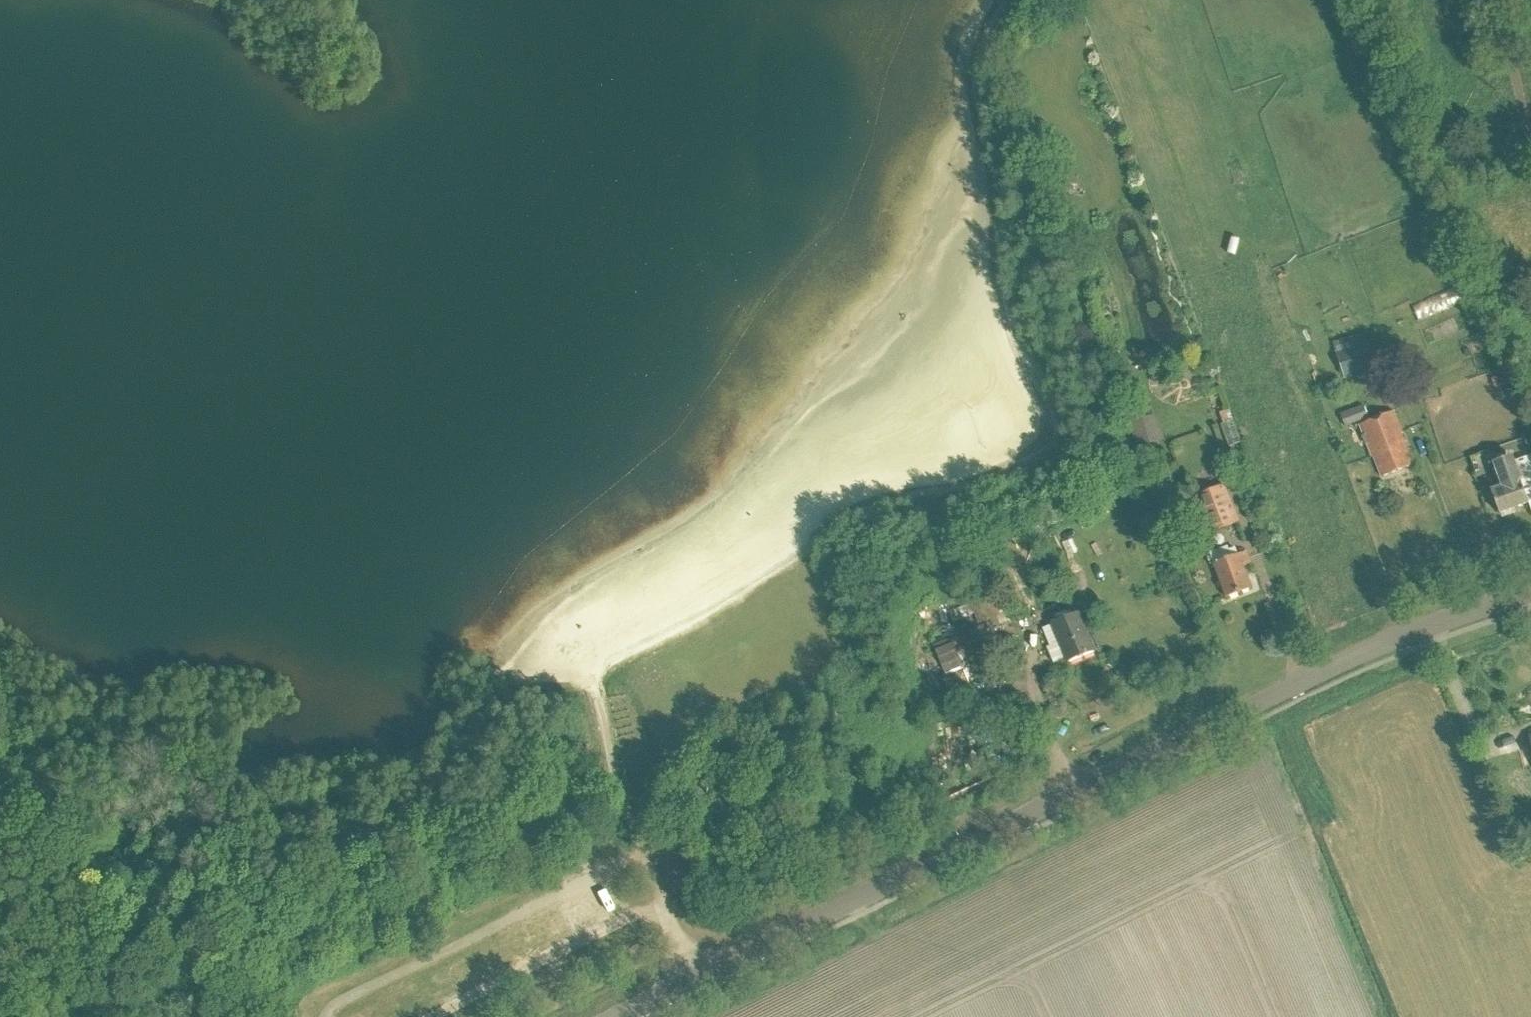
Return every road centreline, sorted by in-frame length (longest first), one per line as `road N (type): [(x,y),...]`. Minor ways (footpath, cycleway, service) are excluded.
road 1 (unclassified): [(618,1016),(1340,665),(1530,593)]

